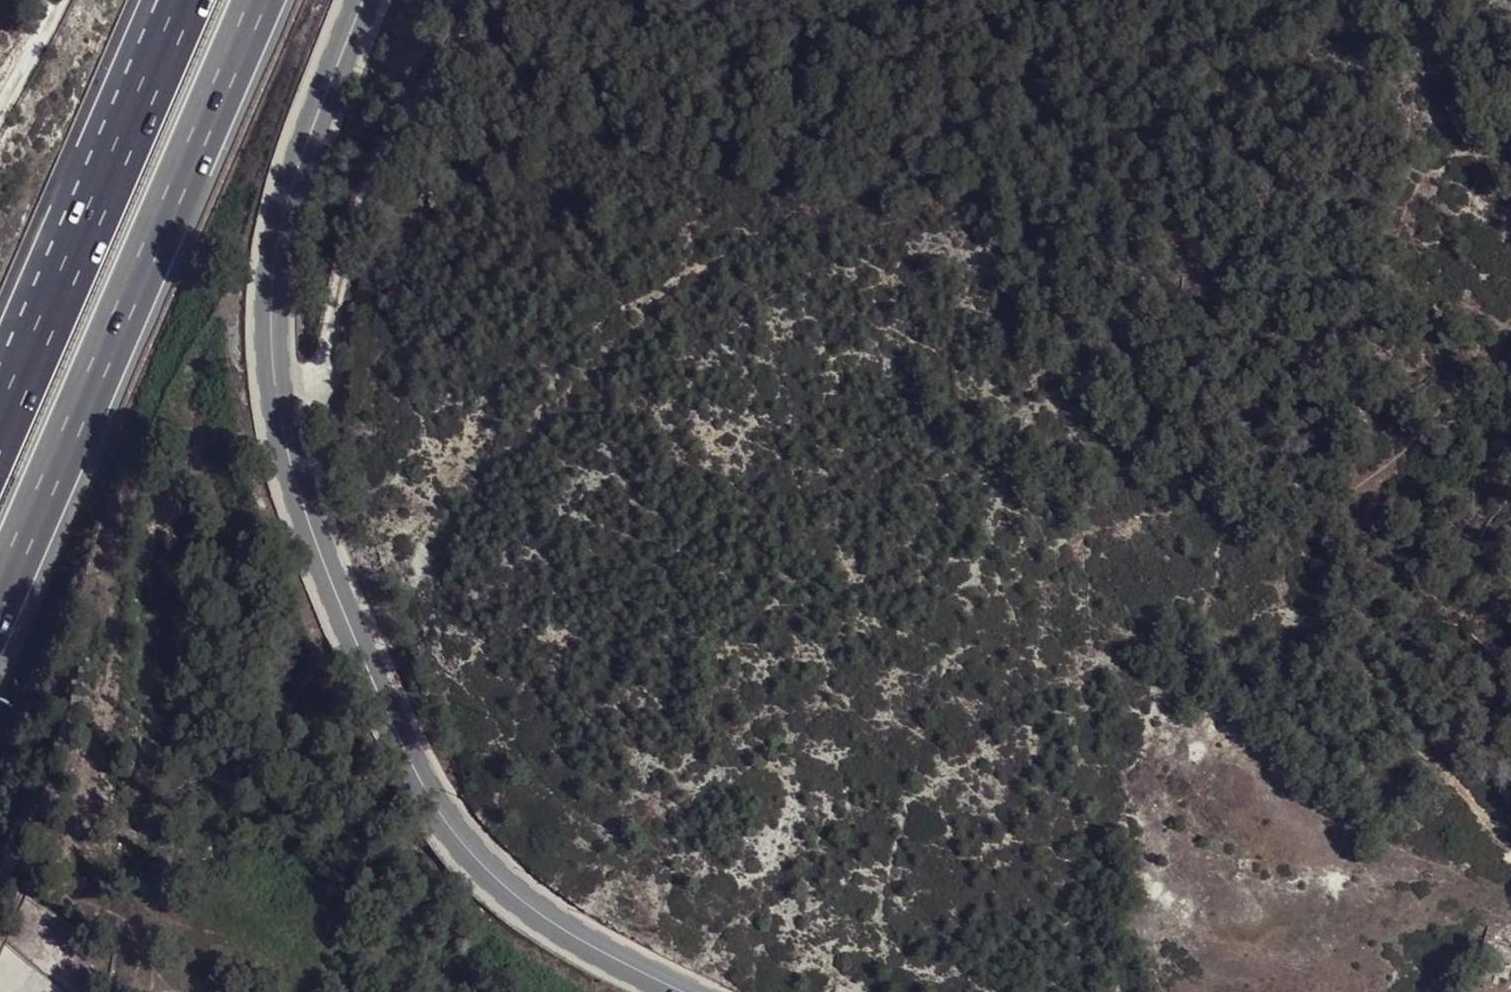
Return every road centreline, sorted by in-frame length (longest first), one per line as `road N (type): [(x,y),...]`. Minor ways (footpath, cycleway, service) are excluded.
road 1 (secondary): [(685,991),(609,957),(525,903),(462,846),(402,746),(283,465),(268,378),(275,280),(292,189),(367,0)]
road 2 (motorway): [(0,580),(257,0)]
road 3 (motorway): [(185,0),(0,422)]
road 4 (track): [(63,0),(0,133)]

